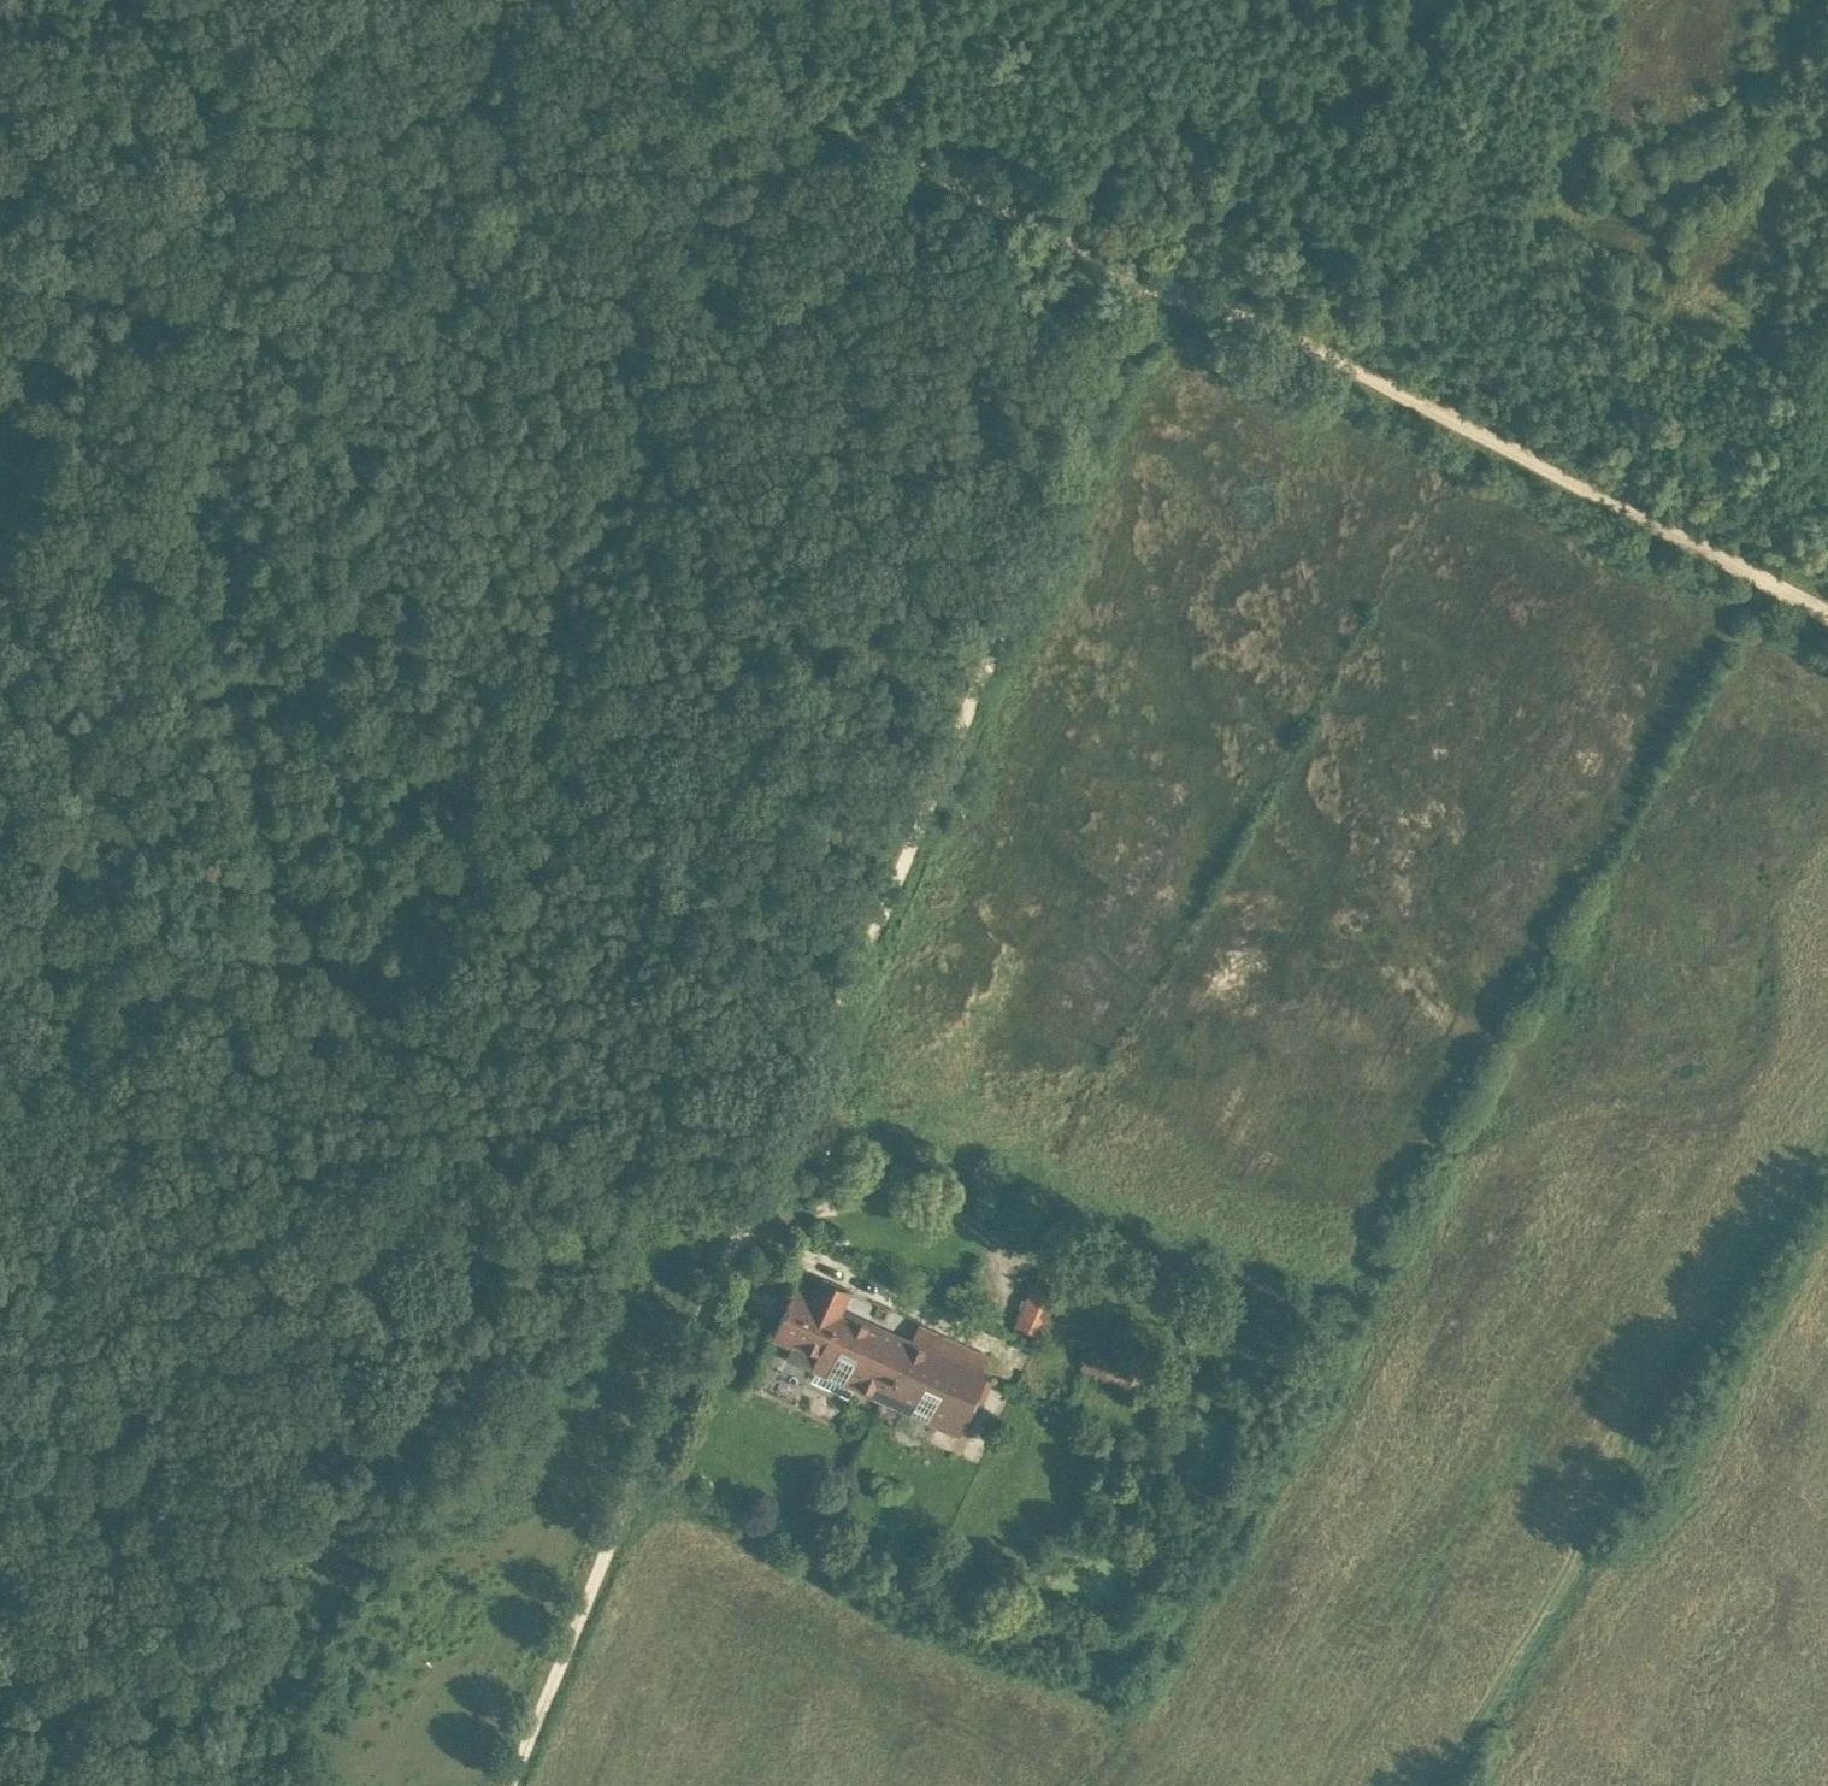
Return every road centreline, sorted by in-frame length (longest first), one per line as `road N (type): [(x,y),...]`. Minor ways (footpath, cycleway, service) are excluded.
road 1 (track): [(1150,283),(505,1785)]
road 2 (track): [(1150,283),(1421,405),(1827,619)]
road 3 (track): [(629,0),(878,142),(1150,283)]
road 4 (track): [(0,756),(219,814),(240,809)]

